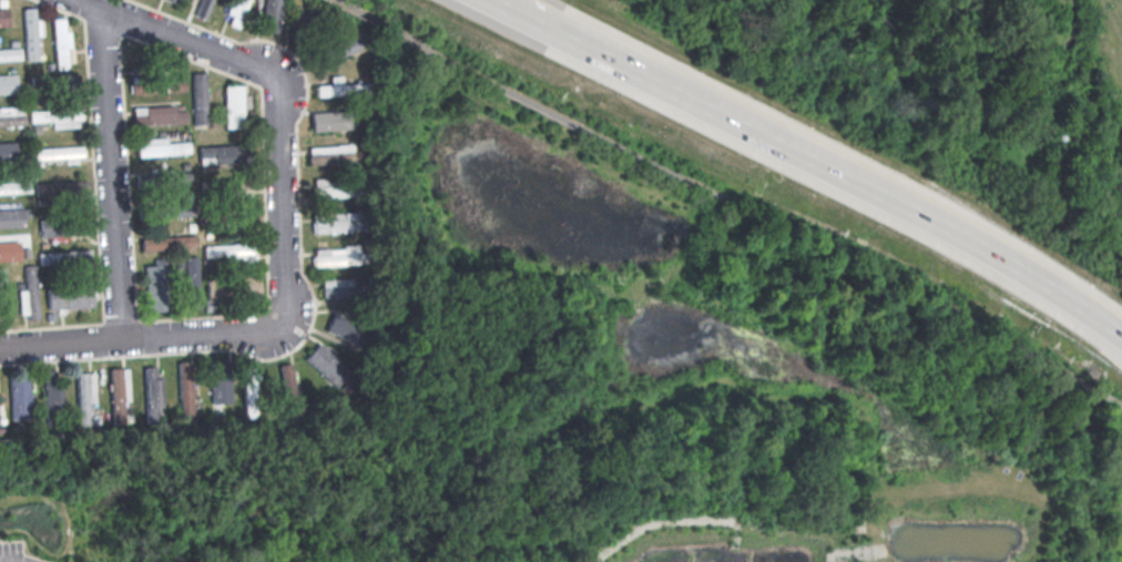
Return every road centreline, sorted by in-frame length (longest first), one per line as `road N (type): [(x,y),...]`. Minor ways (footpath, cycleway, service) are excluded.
road 1 (motorway): [(491,0),(924,218),(1084,310)]
road 2 (residential): [(121,338),(102,7)]
road 3 (residential): [(285,310),(267,333),(0,347)]
road 4 (residential): [(285,310),(275,81)]
road 5 (residential): [(275,81),(262,69),(85,0)]

